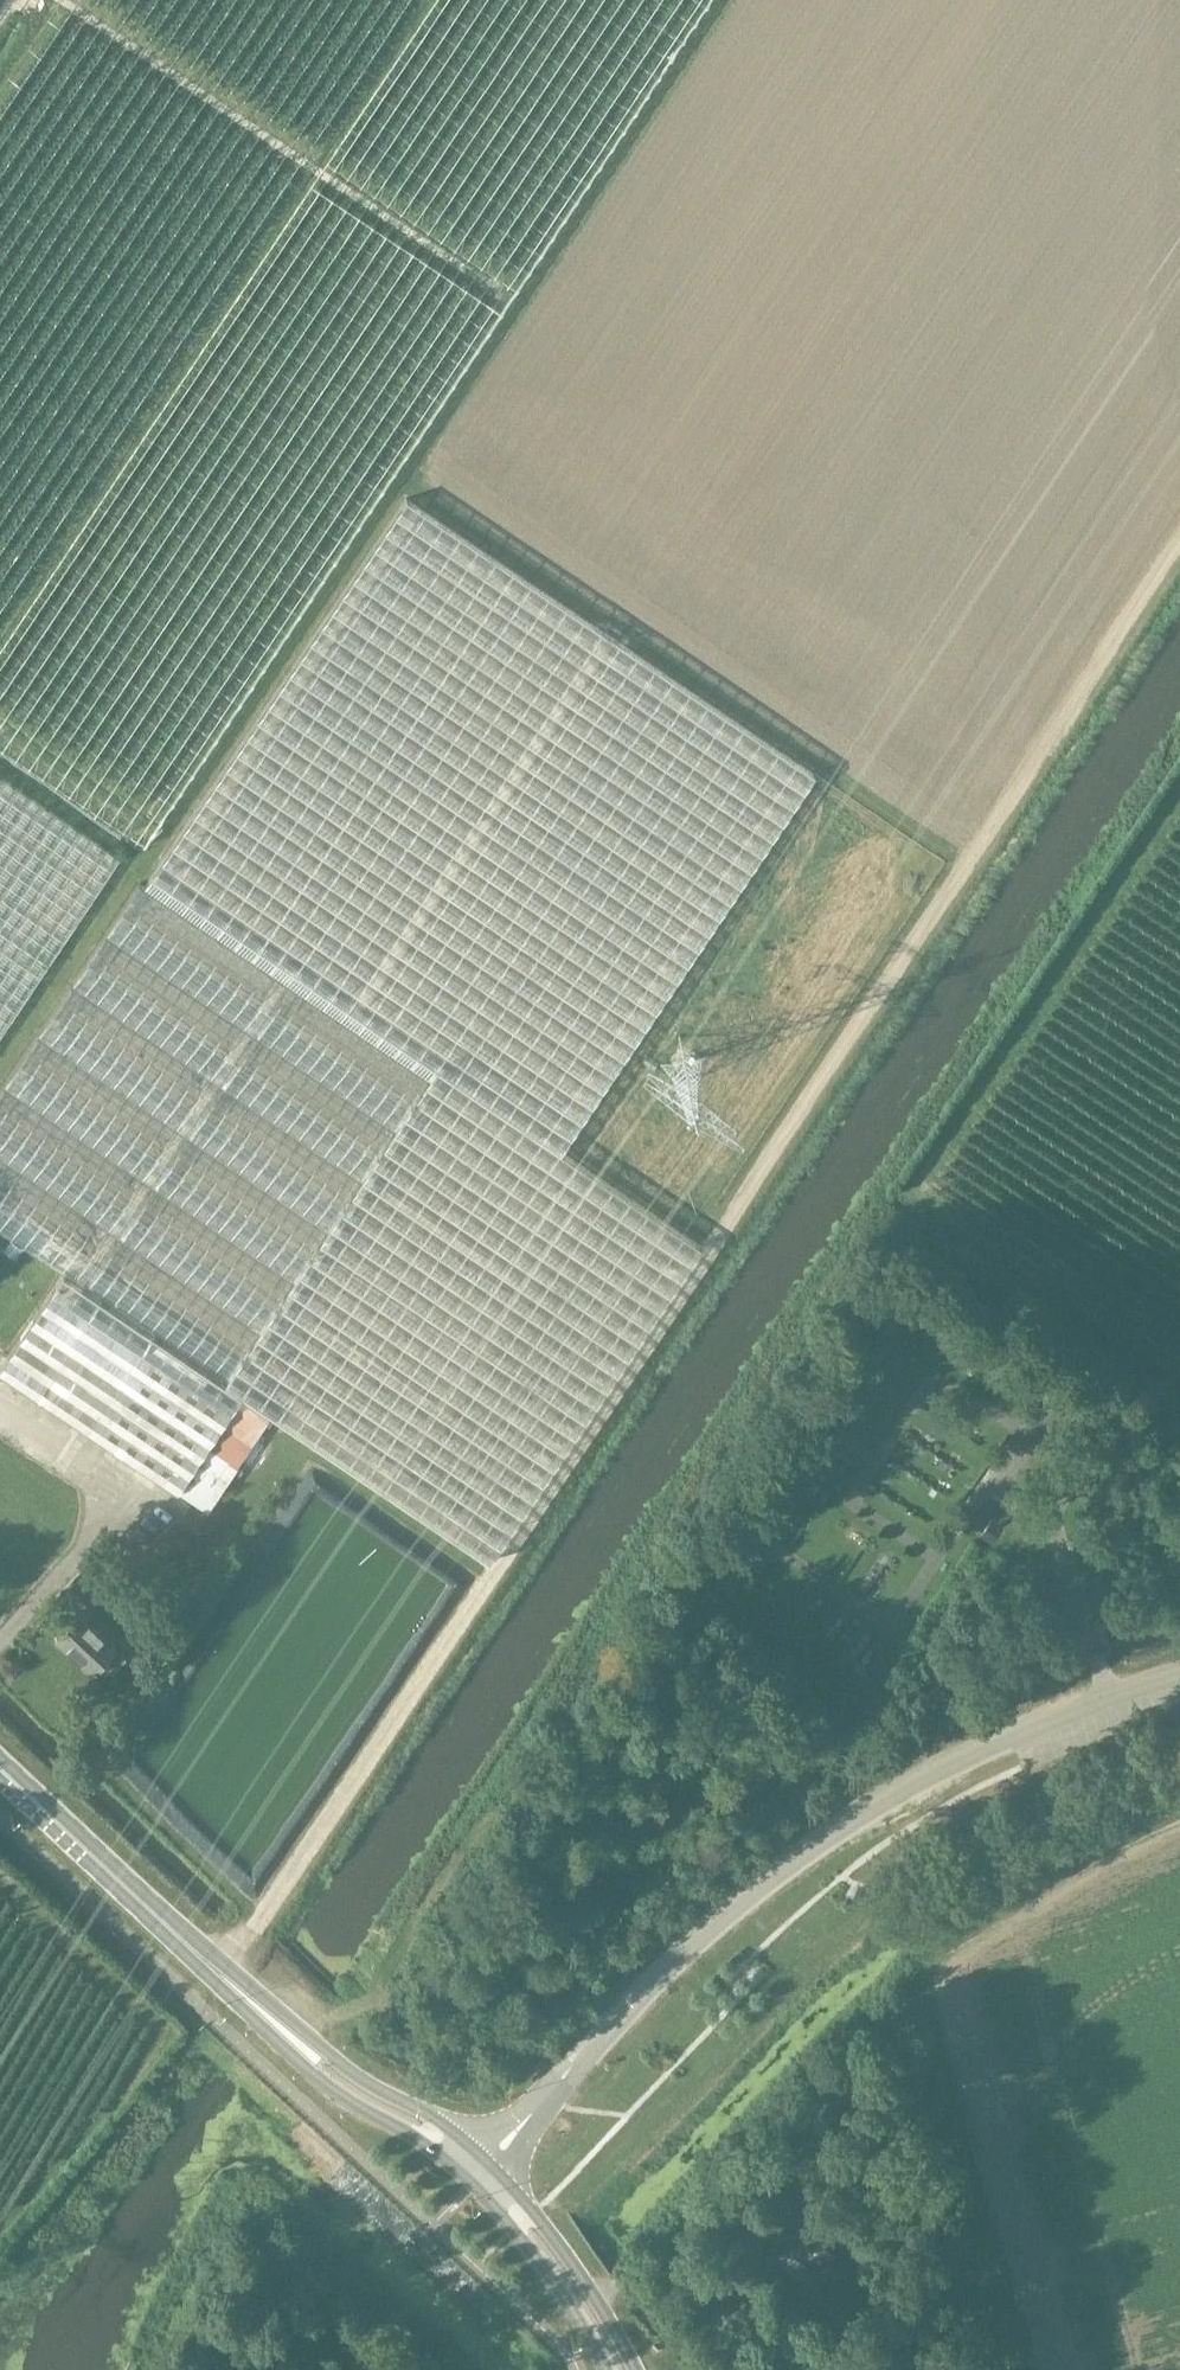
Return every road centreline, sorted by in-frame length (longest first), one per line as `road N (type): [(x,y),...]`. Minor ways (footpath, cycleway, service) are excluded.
road 1 (track): [(252,1931),(717,1240)]
road 2 (unclassified): [(531,2114),(678,1957),(821,1842),(1008,1738),(1179,1676)]
road 3 (secondary): [(221,1976),(229,1998),(315,2077),(415,2138),(471,2185)]
road 4 (secondary): [(477,2154),(428,2114),(346,2069),(243,1982),(221,1976)]
road 5 (secondary): [(221,1976),(0,1770)]
road 6 (secondary): [(635,2369),(576,2271),(498,2174)]
road 7 (secondary): [(471,2185),(551,2281),(606,2369)]

